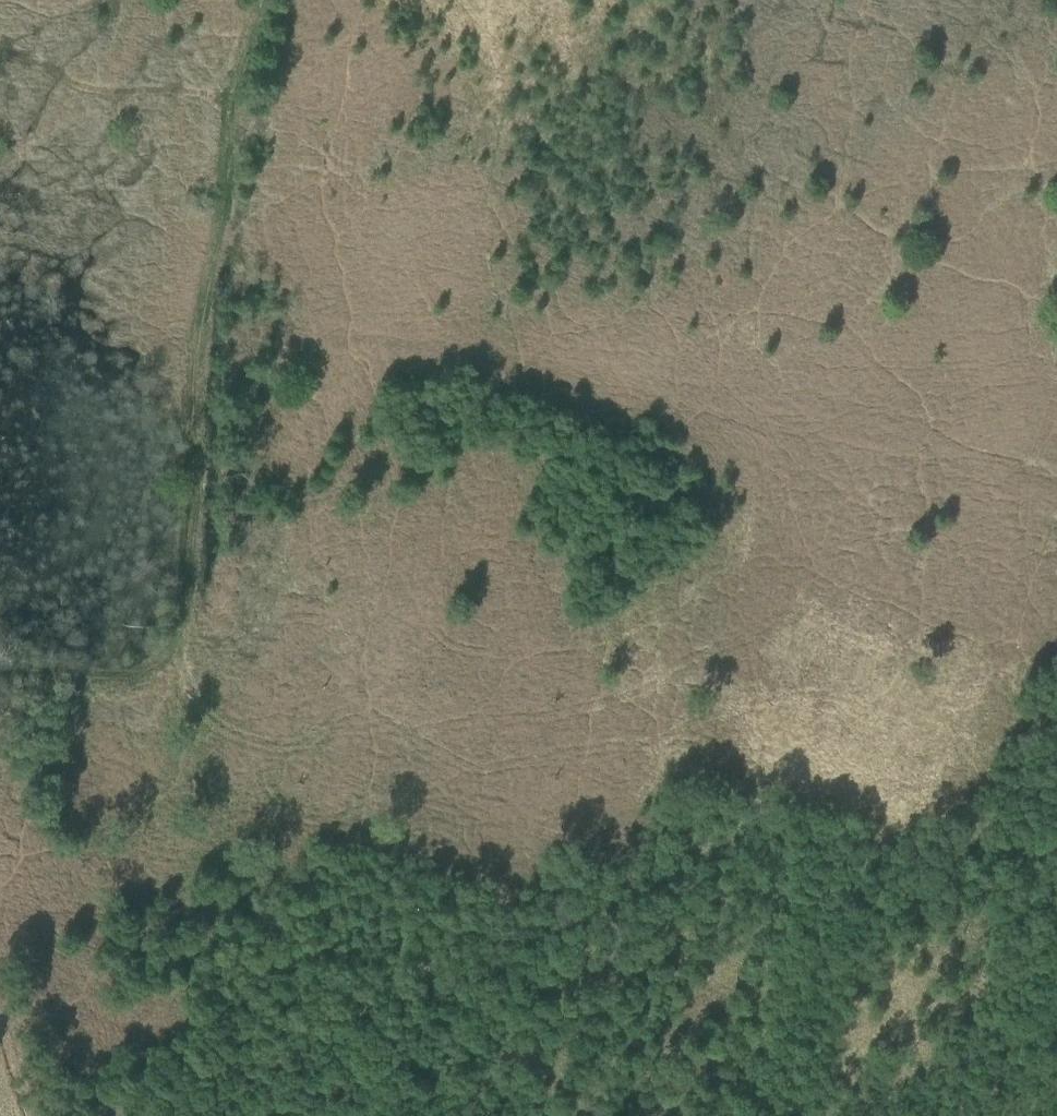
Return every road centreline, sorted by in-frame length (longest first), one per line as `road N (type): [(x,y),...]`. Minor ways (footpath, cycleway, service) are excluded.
road 1 (track): [(0,668),(109,680),(145,674),(171,652),(191,553),(192,411),(217,208),(213,109),(240,73),(270,0)]

